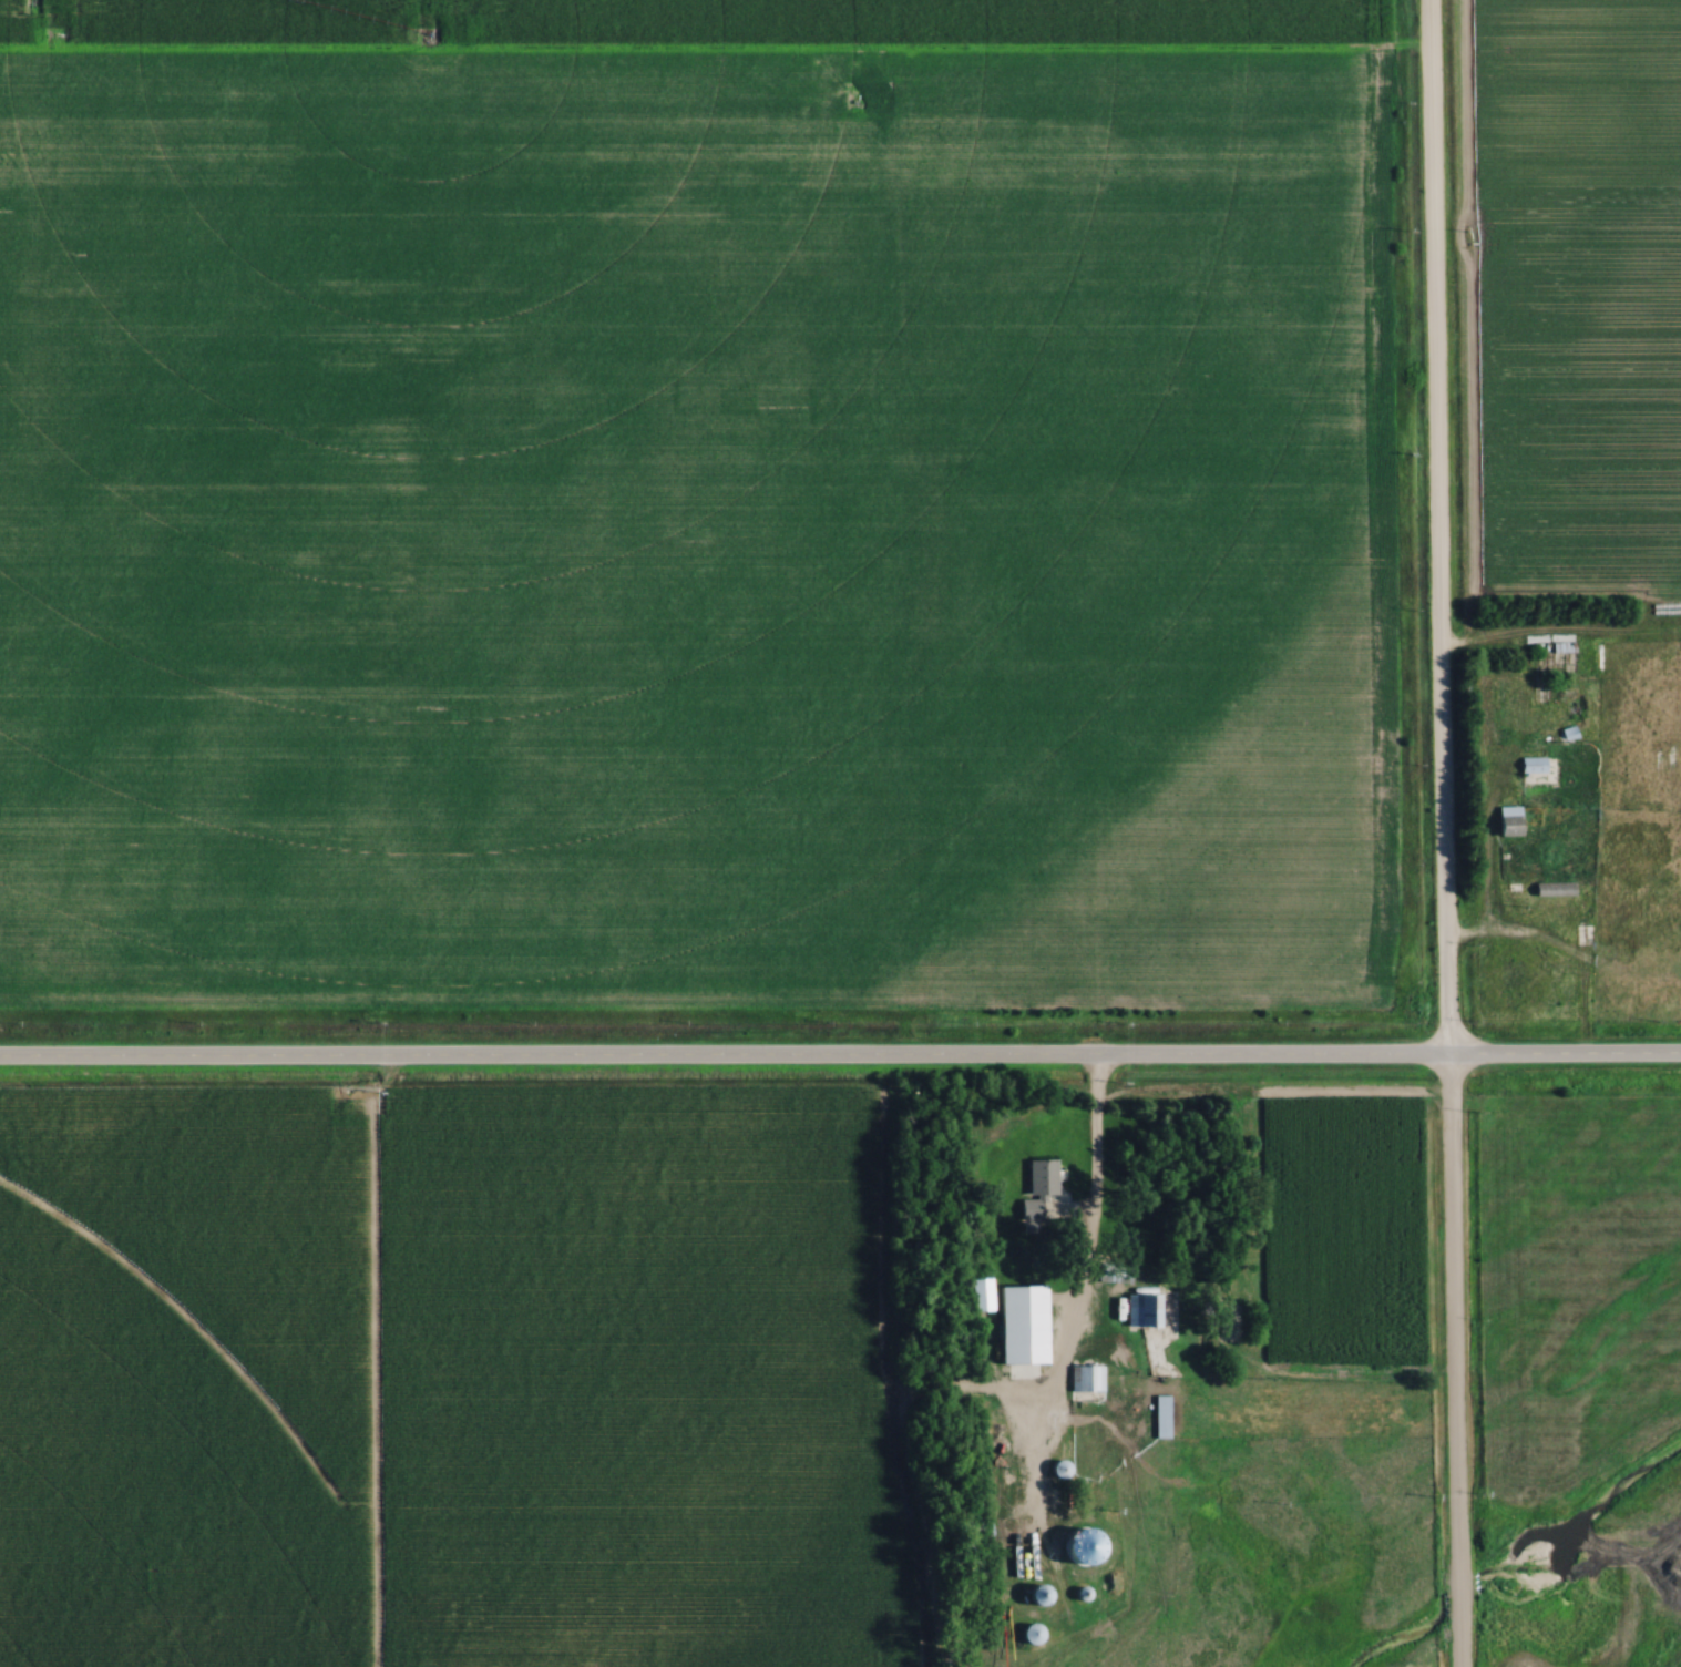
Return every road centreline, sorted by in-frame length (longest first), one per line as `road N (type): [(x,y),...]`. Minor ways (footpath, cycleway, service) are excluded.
road 1 (tertiary): [(0,1062),(1680,1061)]
road 2 (residential): [(1458,1666),(1428,0)]

